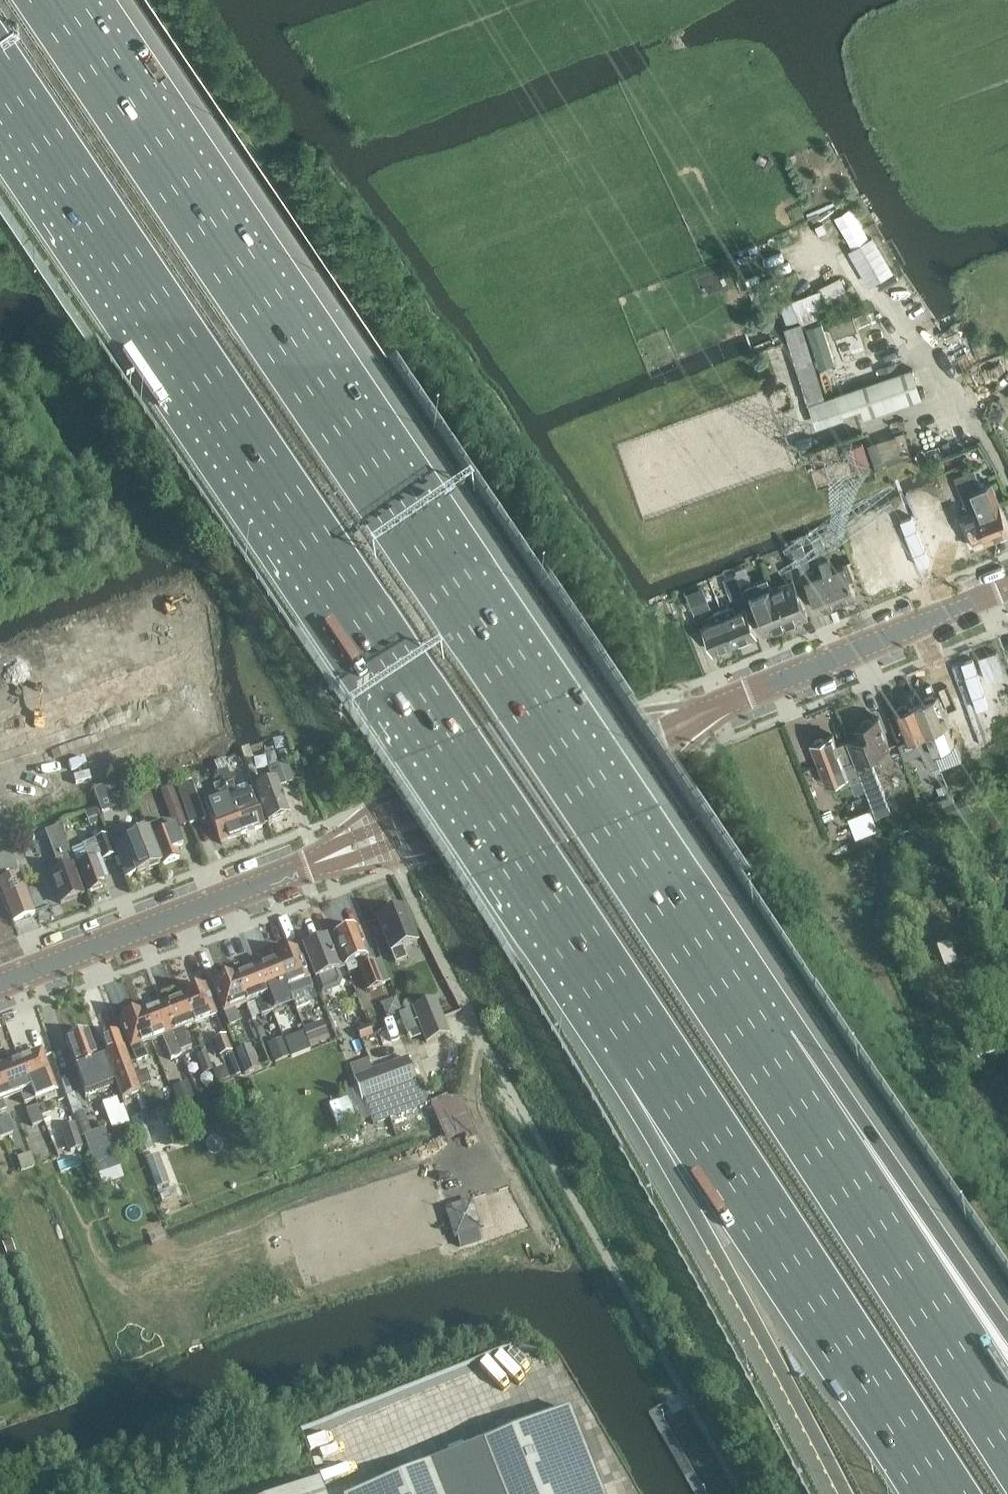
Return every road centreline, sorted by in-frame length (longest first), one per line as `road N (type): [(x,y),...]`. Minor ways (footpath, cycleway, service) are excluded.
road 1 (motorway): [(764,1050),(56,0)]
road 2 (motorway): [(0,70),(662,1054)]
road 3 (motorway): [(662,1054),(949,1493)]
road 4 (motorway): [(662,1054),(716,1249),(846,1493)]
road 5 (motorway): [(1007,1429),(764,1050)]
road 6 (tertiary): [(324,857),(387,846),(684,732),(710,710)]
road 7 (tertiary): [(710,710),(676,714),(378,826),(324,857)]
road 8 (motorway): [(1007,1347),(764,1050)]
road 9 (tertiary): [(0,980),(324,857)]
road 10 (tertiary): [(710,710),(1007,591)]

